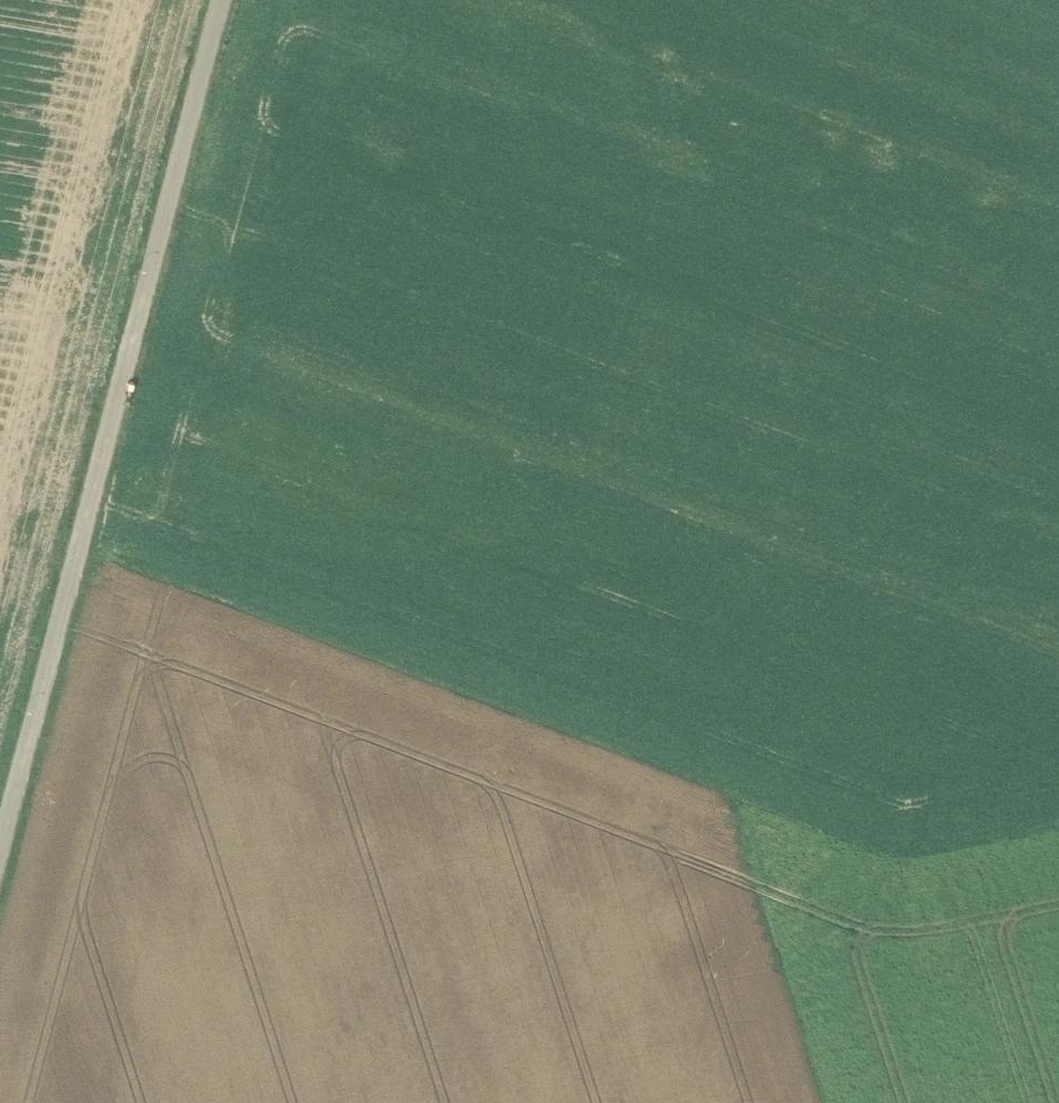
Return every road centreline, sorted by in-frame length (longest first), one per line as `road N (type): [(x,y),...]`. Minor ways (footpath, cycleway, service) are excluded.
road 1 (unclassified): [(0,851),(222,0)]

